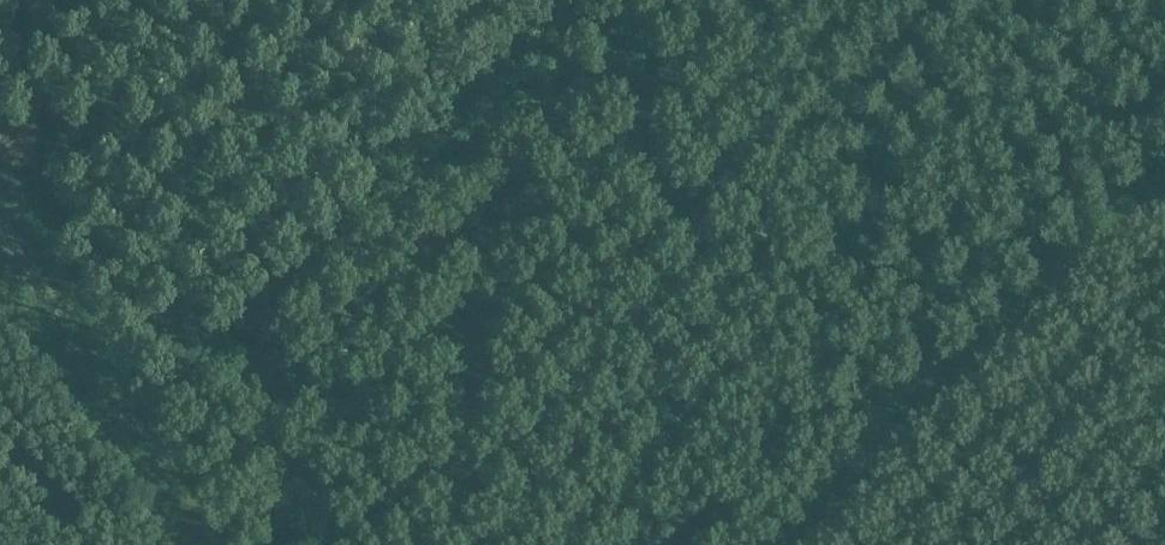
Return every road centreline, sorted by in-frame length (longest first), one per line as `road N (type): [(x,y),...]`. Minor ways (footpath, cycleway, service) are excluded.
road 1 (track): [(1164,200),(823,544)]
road 2 (track): [(211,544),(0,245)]

